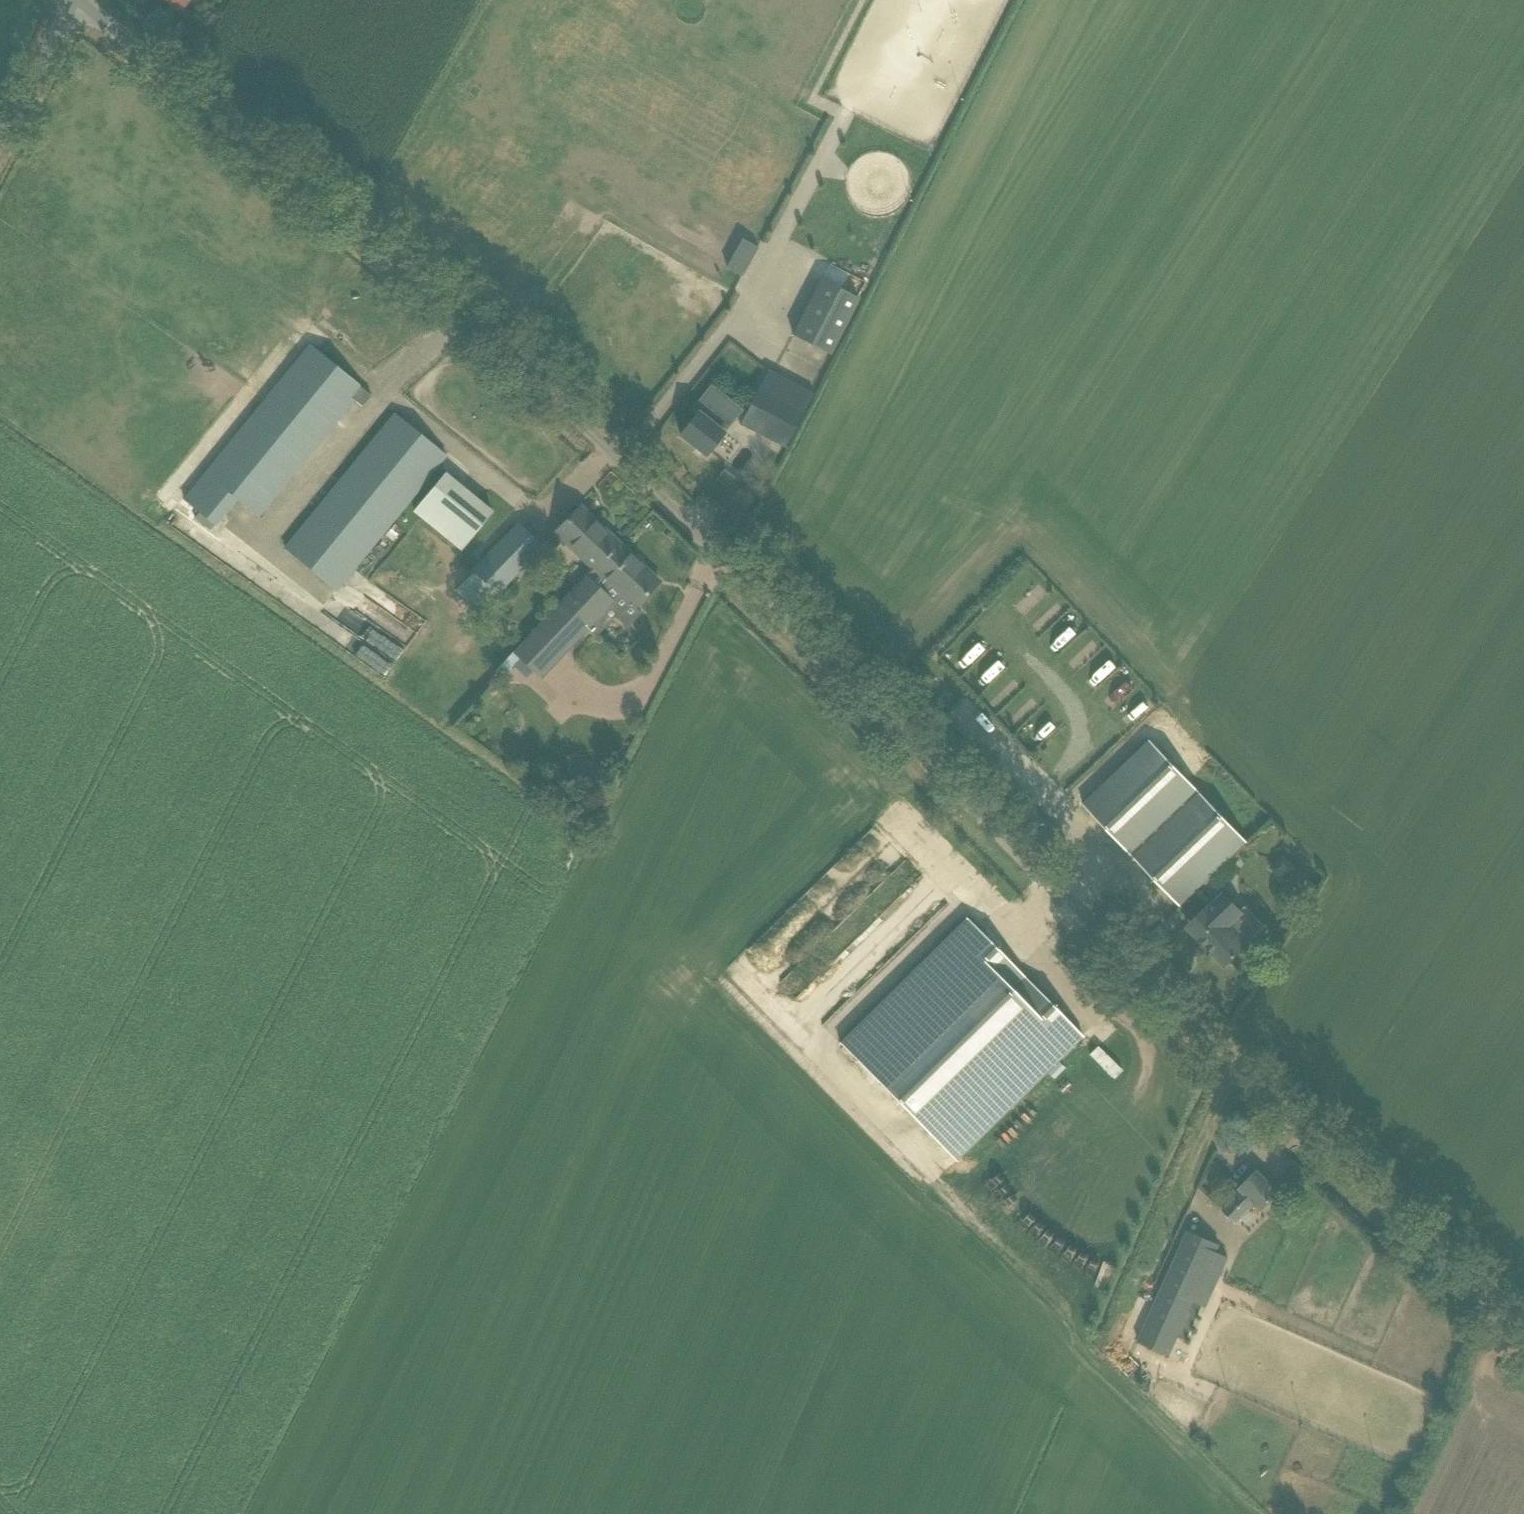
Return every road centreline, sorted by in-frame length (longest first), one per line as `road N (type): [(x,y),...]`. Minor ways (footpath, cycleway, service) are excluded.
road 1 (unclassified): [(1523,1333),(667,487),(94,0)]
road 2 (unclassified): [(0,157),(85,0)]

